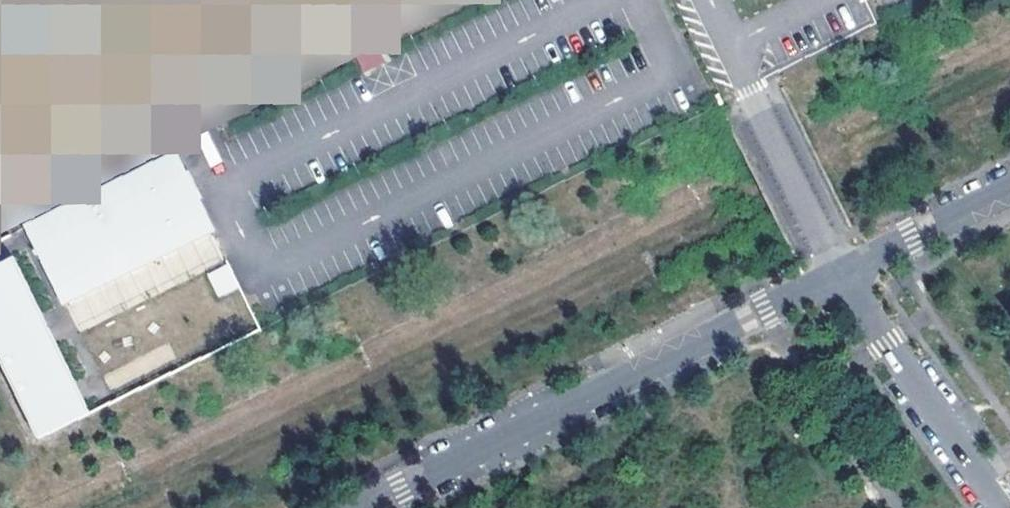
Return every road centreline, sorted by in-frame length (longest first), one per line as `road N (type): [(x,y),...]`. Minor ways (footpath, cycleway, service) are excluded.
road 1 (residential): [(840,275),(365,507)]
road 2 (residential): [(1004,507),(840,275)]
road 3 (residential): [(1009,191),(840,275)]

